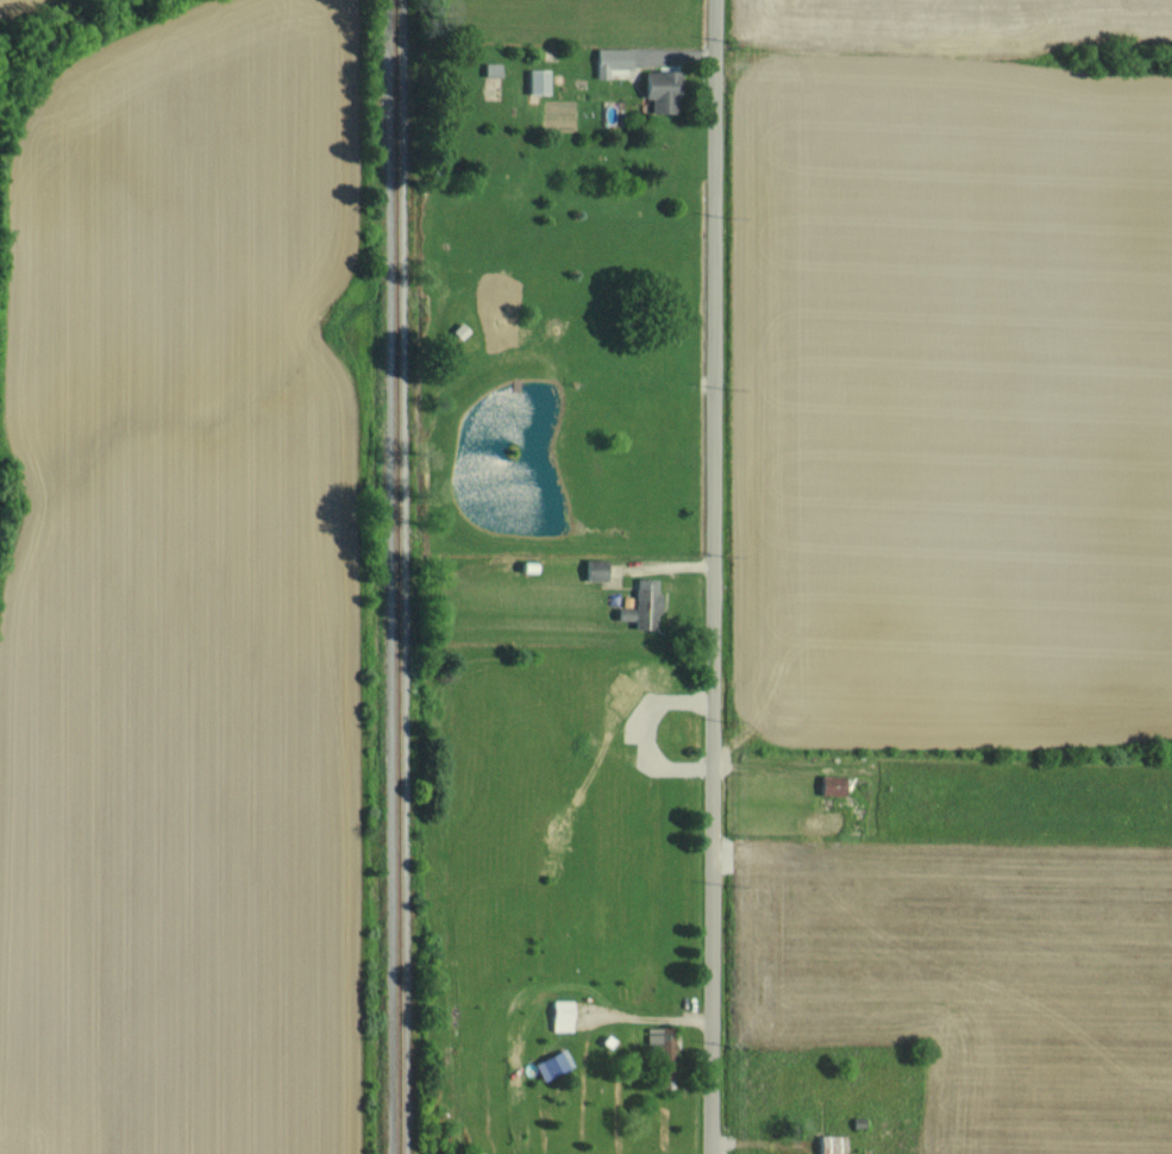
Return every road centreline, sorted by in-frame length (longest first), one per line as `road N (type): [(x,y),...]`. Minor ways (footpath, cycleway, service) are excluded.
road 1 (residential): [(712,1153),(716,0)]

